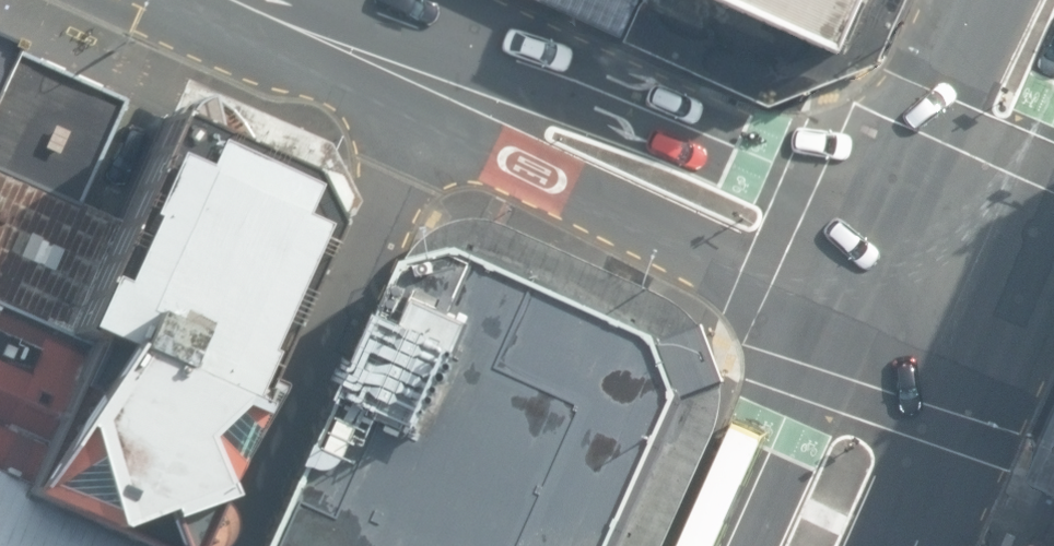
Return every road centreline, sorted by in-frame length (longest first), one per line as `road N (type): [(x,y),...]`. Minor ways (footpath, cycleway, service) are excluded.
road 1 (secondary): [(252,0),(928,287)]
road 2 (secondary): [(1053,28),(928,287)]
road 3 (secondary): [(810,545),(928,287)]

